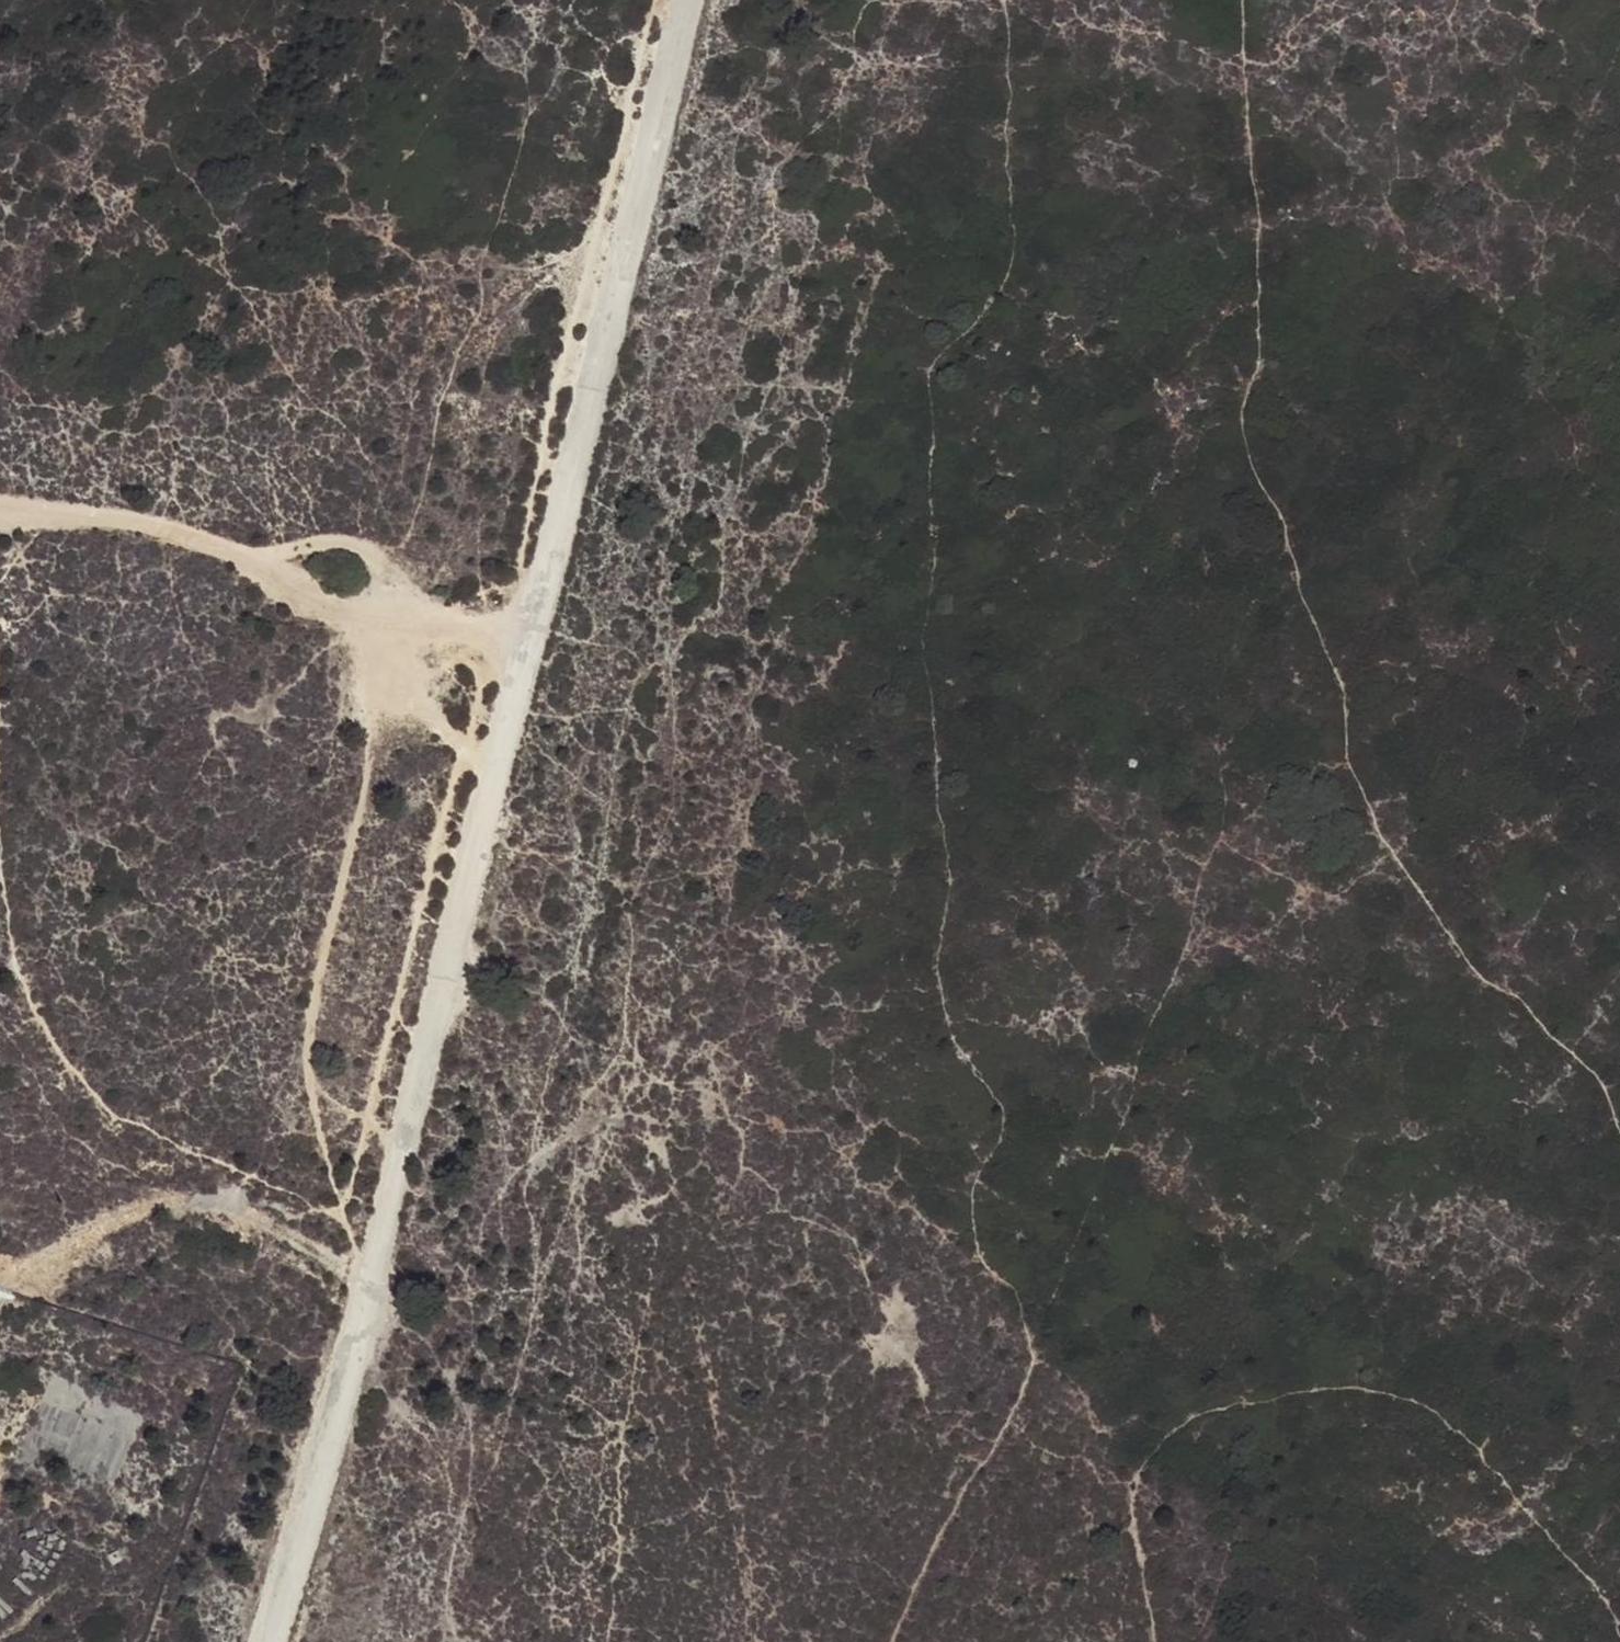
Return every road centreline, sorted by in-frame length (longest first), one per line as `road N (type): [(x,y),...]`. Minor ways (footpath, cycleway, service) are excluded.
road 1 (track): [(265,564),(327,542),(362,552),(407,617)]

